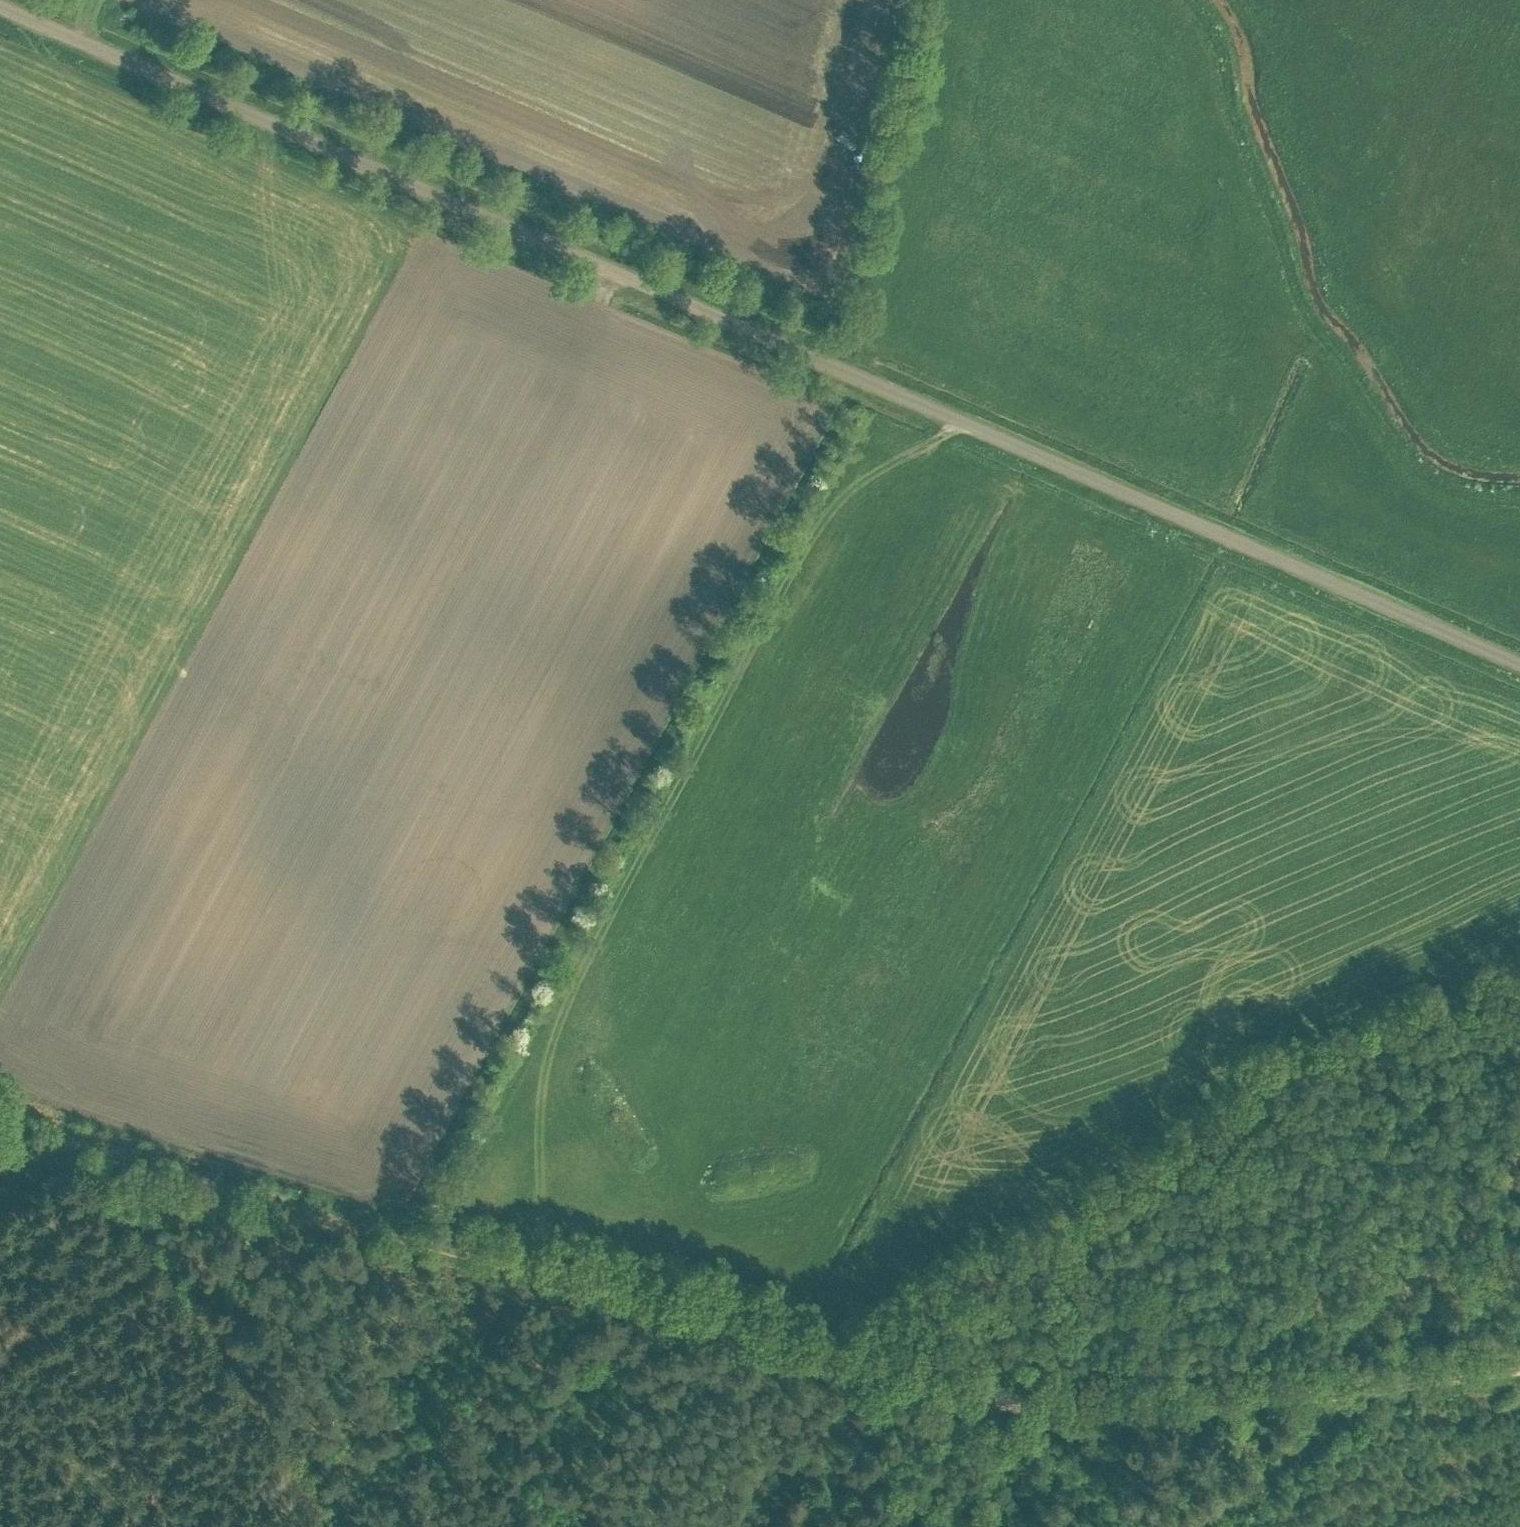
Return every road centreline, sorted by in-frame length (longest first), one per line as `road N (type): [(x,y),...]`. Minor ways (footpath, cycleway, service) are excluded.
road 1 (unclassified): [(1519,661),(0,7)]
road 2 (track): [(1519,1370),(1262,1405),(1071,1413),(943,1388),(85,1140),(0,1170)]
road 3 (track): [(1368,1392),(1184,1526)]

